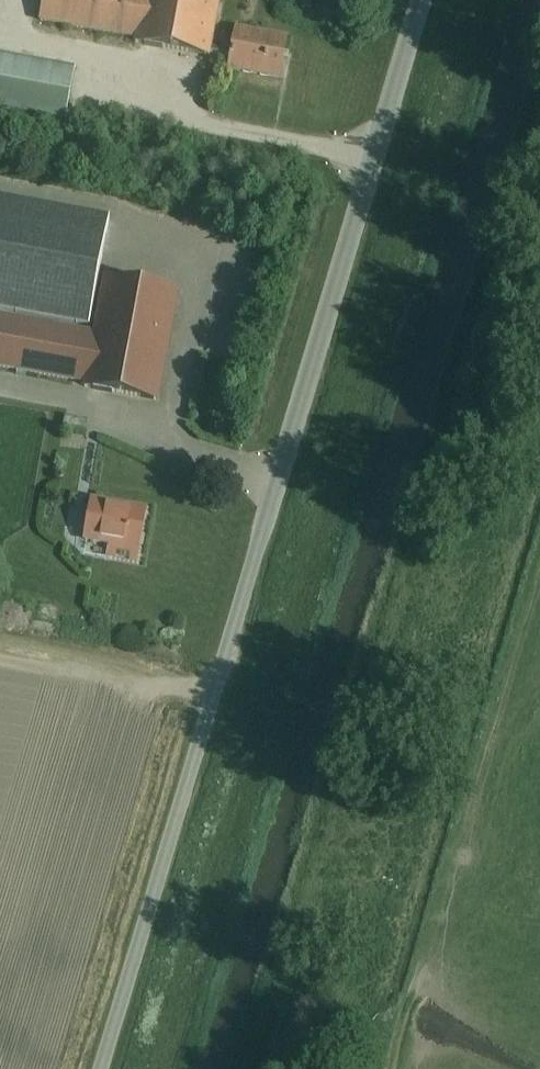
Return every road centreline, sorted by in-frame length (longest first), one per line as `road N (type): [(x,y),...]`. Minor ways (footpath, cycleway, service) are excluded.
road 1 (unclassified): [(101,1068),(421,0)]
road 2 (track): [(284,1016),(312,893),(539,130)]
road 3 (track): [(539,432),(363,1011)]
road 4 (track): [(261,1068),(270,1037),(302,1002),(354,1006),(373,1018),(391,1048)]

